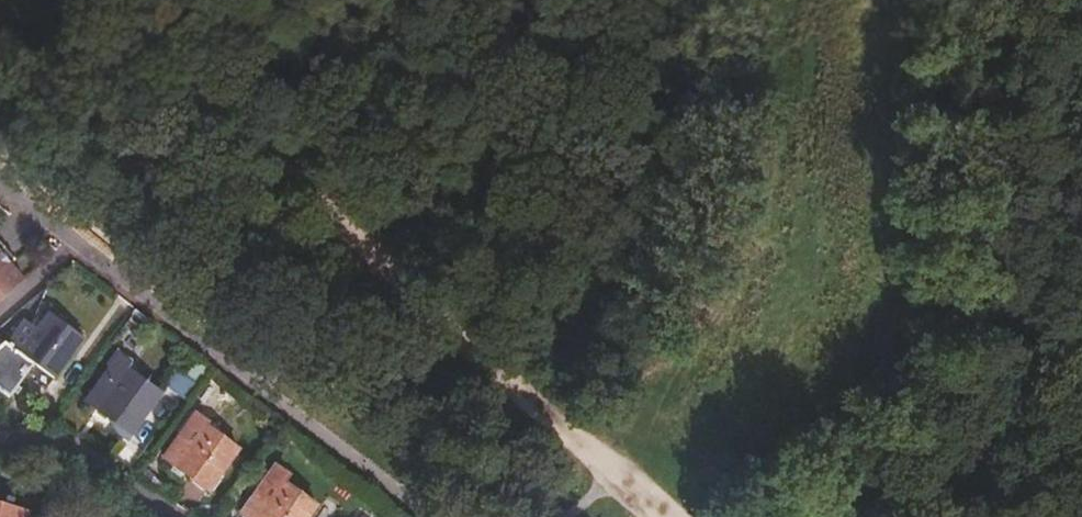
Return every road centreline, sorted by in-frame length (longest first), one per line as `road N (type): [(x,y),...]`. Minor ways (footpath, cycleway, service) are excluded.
road 1 (track): [(651,516),(107,0)]
road 2 (track): [(1080,0),(1035,306),(1009,386),(977,462),(874,516)]
road 3 (residential): [(0,176),(269,391)]
road 4 (residential): [(0,445),(52,448),(119,479),(168,516)]

